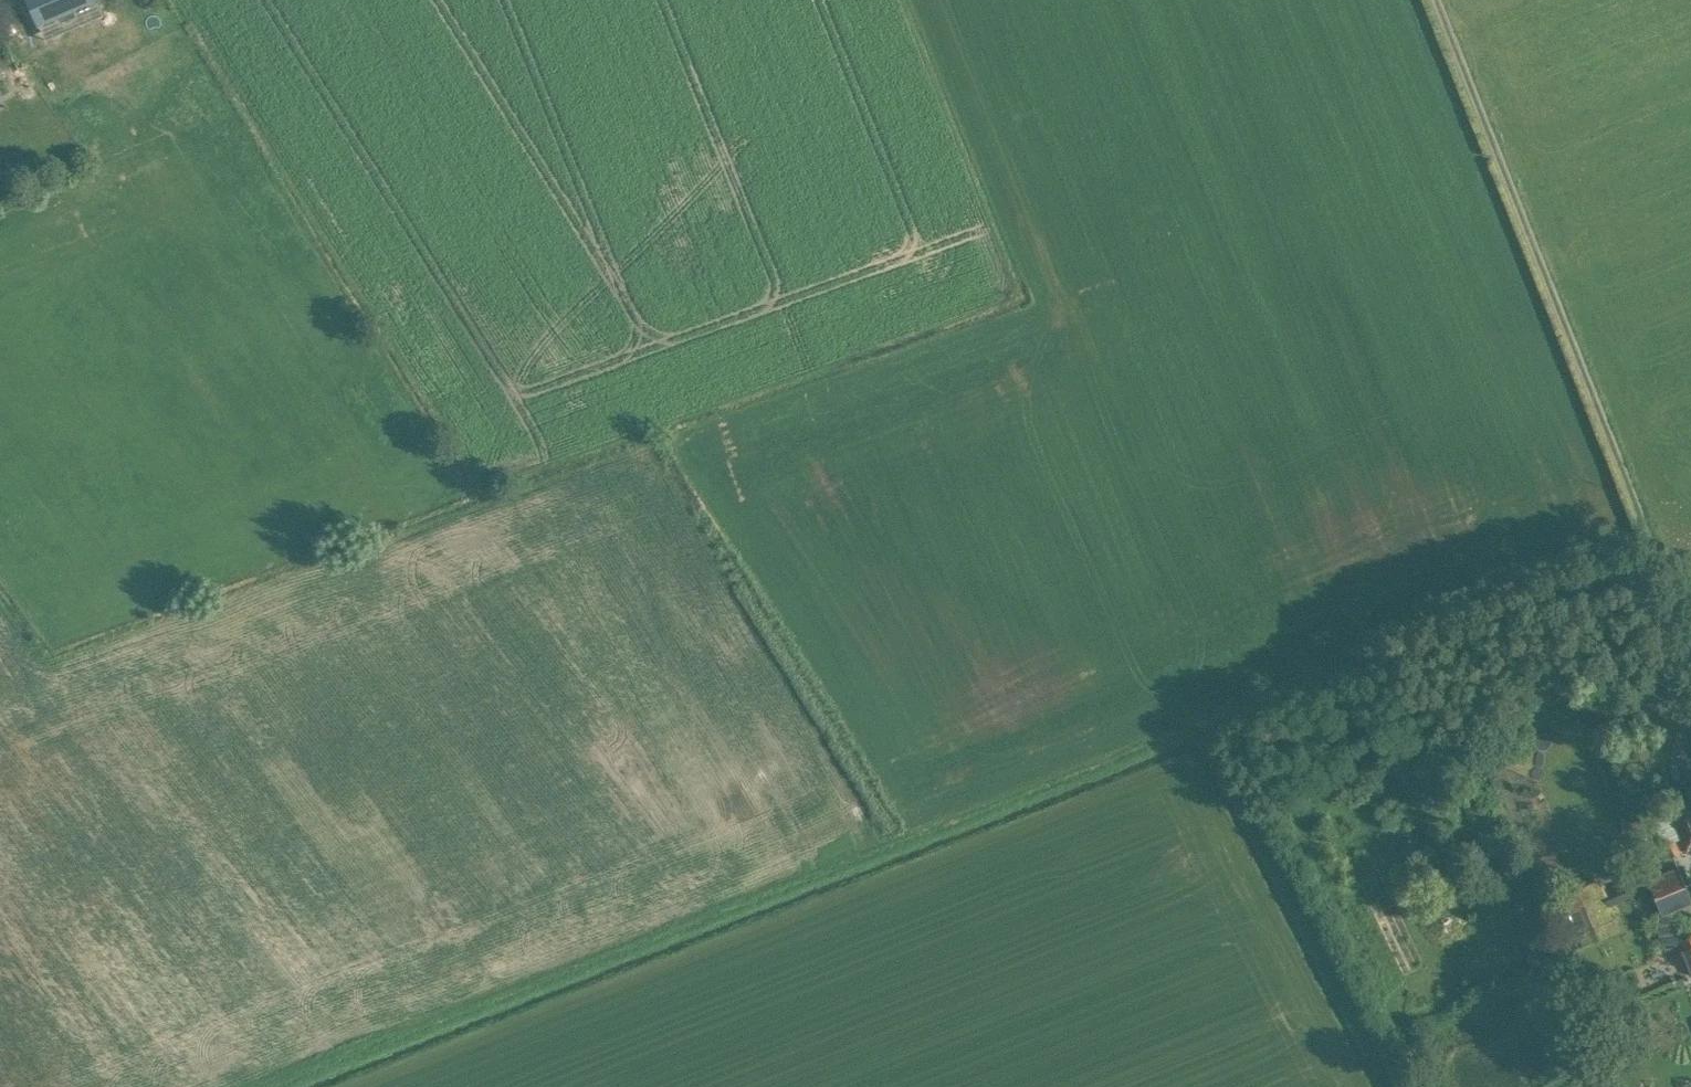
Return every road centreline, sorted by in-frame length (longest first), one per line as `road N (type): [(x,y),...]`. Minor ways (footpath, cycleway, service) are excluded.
road 1 (track): [(922,823),(1164,731),(1205,732),(1390,1086)]

